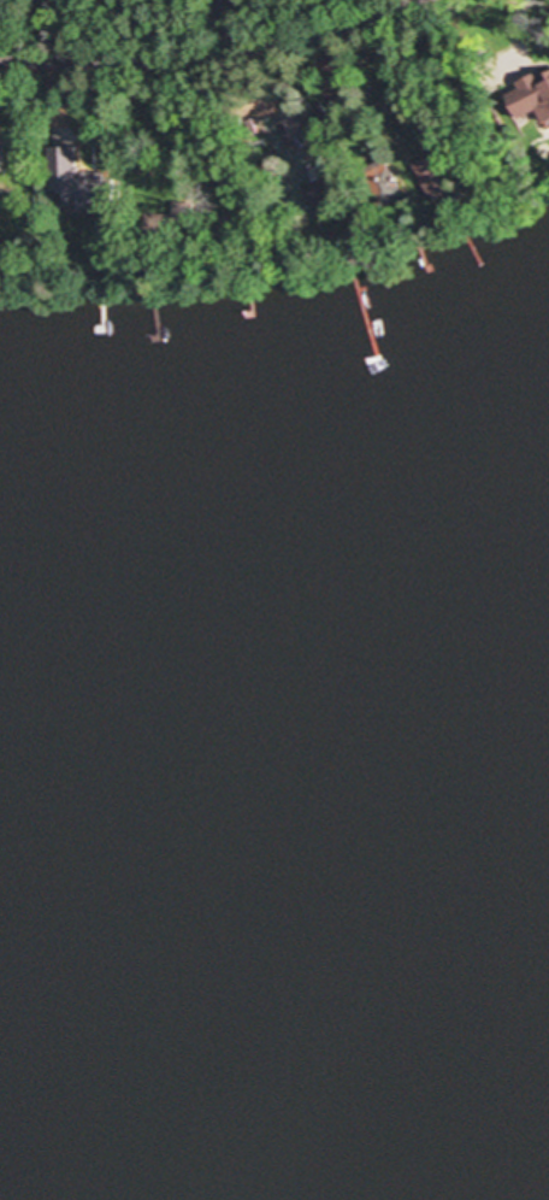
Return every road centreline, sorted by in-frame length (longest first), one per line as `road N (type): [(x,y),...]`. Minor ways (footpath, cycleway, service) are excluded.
road 1 (residential): [(419,0),(343,28),(218,57),(0,67)]

